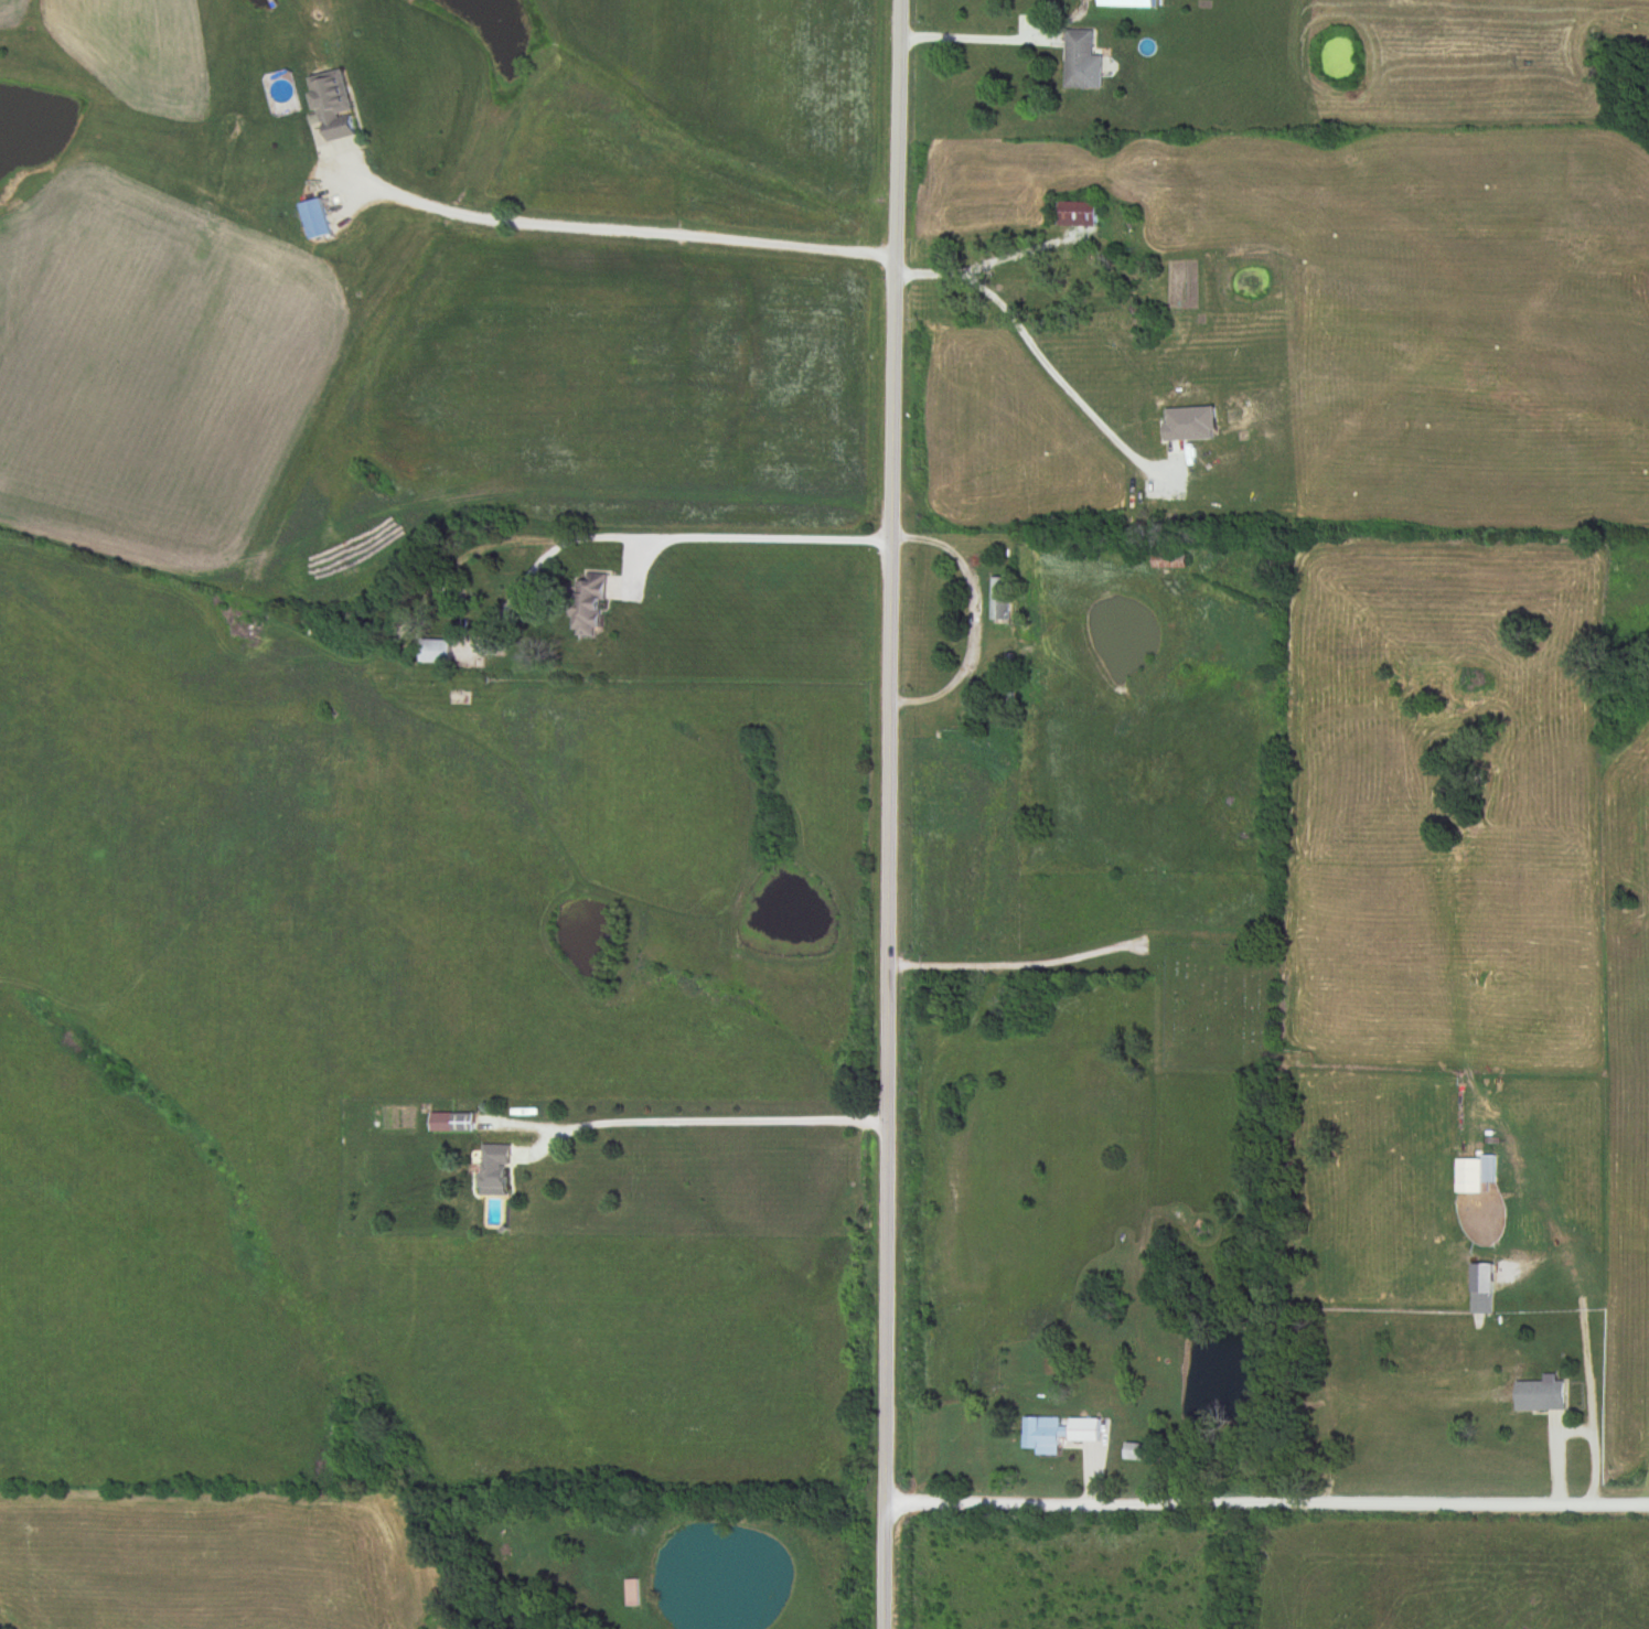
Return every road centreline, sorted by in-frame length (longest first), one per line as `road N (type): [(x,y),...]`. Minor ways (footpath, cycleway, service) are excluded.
road 1 (tertiary): [(888,1628),(904,0)]
road 2 (residential): [(1648,1506),(890,1505)]

